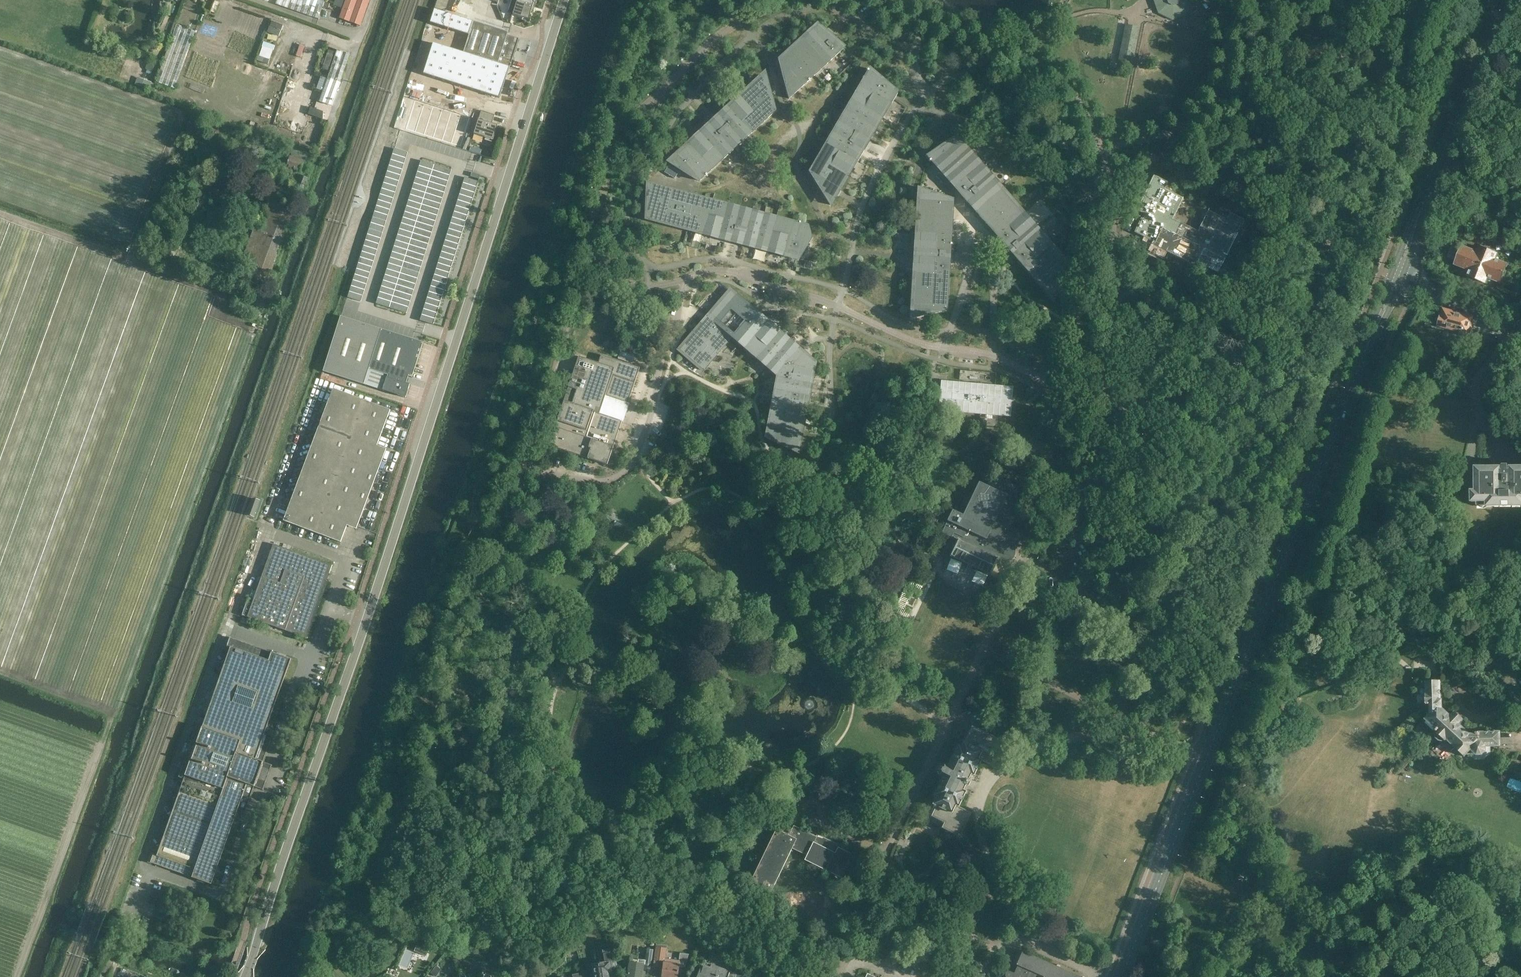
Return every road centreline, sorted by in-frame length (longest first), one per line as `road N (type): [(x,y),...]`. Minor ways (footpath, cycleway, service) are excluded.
road 1 (tertiary): [(245,976),(381,580),(565,0)]
road 2 (primary): [(1122,976),(1396,277)]
road 3 (track): [(0,215),(224,296),(220,314),(259,328),(318,158)]
road 4 (track): [(18,976),(110,721),(106,711),(0,673)]
road 5 (primary): [(1396,277),(1505,0)]
road 6 (track): [(1433,635),(1453,697),(1488,715),(1505,691),(1504,671),(1469,640)]
road 7 (unclassified): [(318,158),(374,0)]
road 8 (track): [(1278,602),(1433,635)]
road 9 (tertiary): [(1520,321),(1396,277)]

